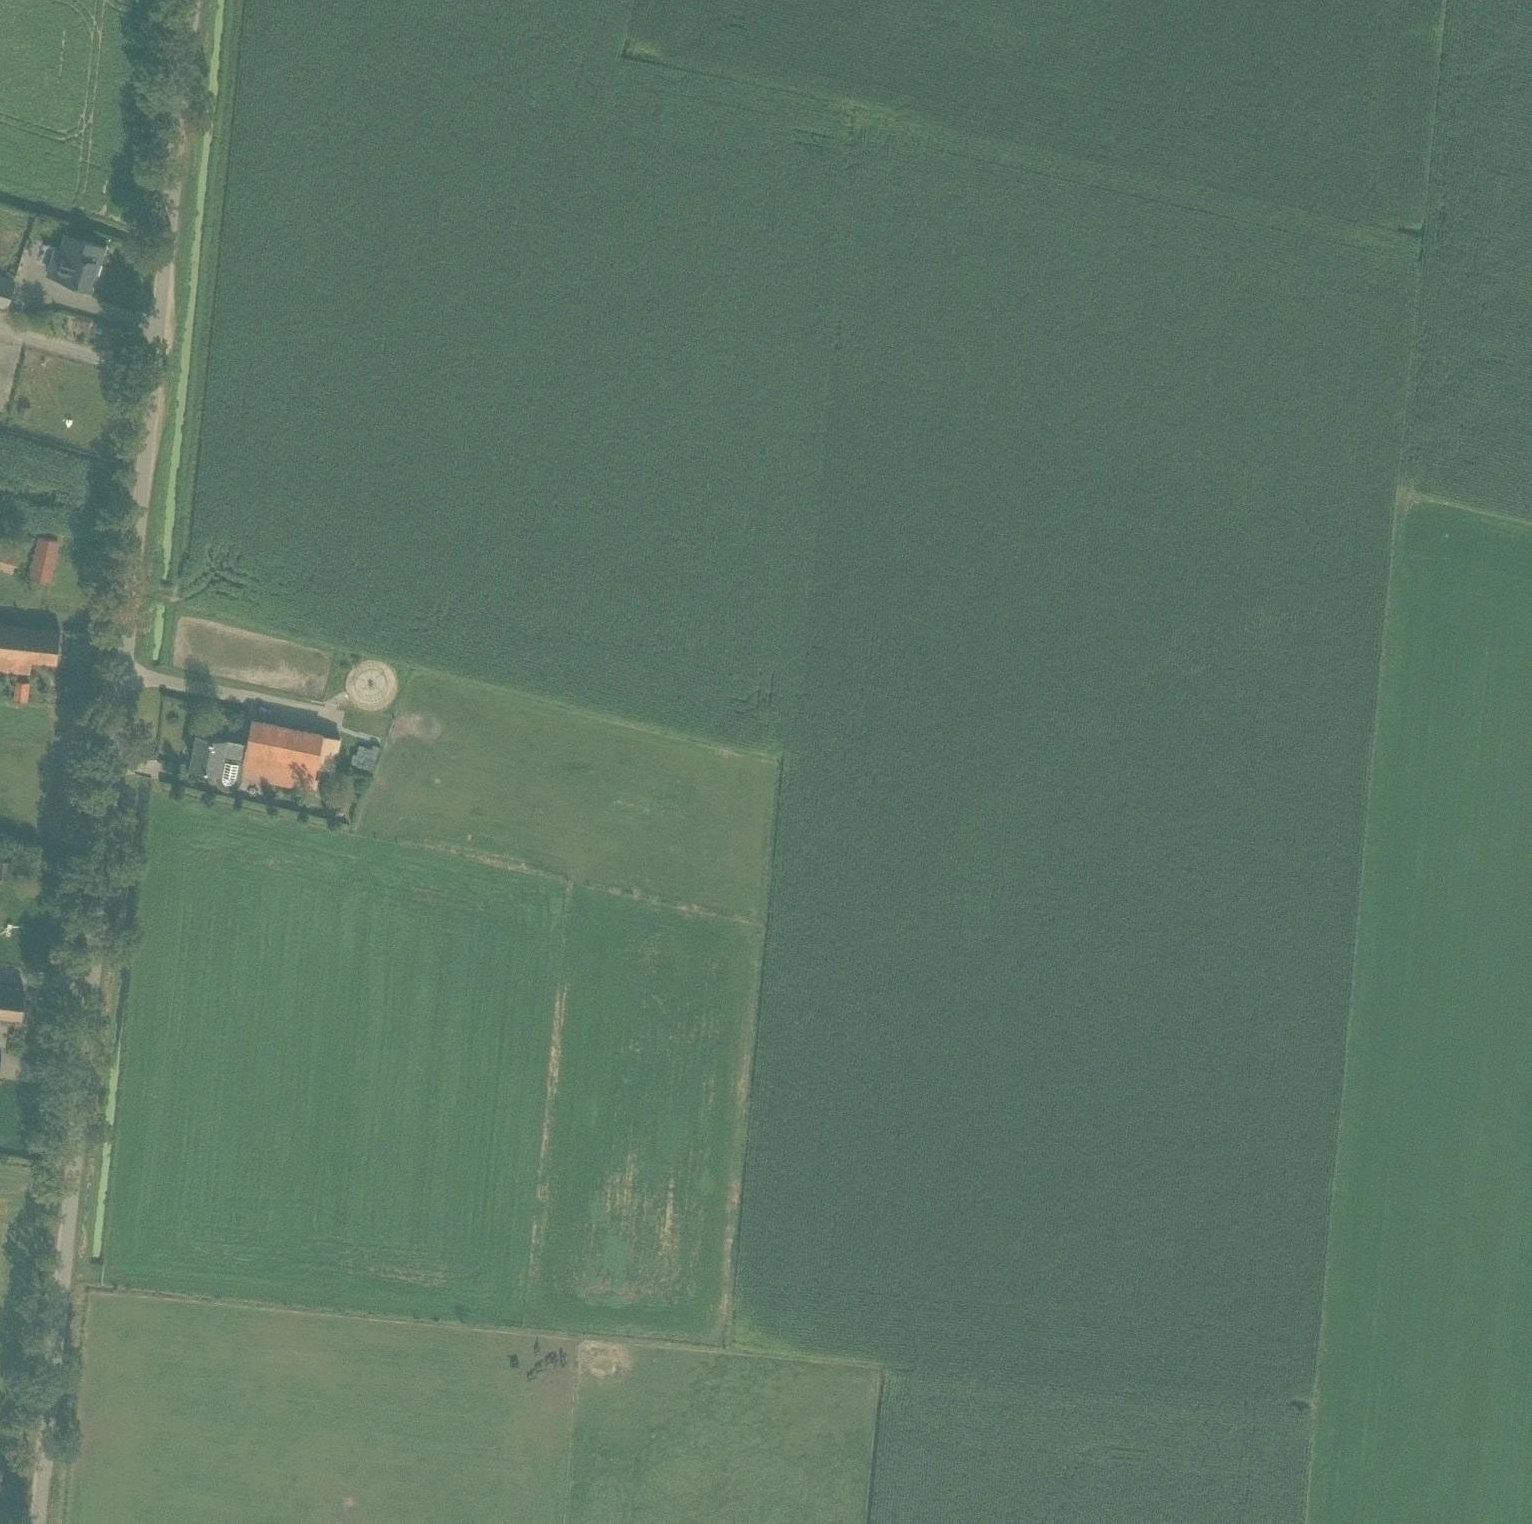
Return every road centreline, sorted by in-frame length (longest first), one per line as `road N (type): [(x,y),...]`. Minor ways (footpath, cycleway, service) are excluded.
road 1 (unclassified): [(38,1523),(193,0)]

